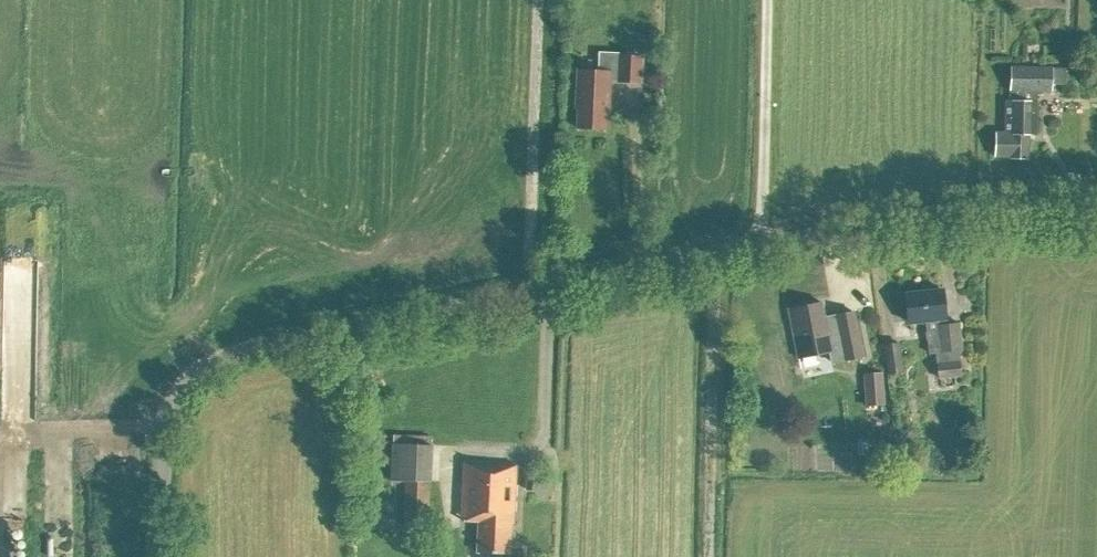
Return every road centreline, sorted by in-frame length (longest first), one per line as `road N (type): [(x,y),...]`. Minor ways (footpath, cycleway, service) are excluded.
road 1 (unclassified): [(154,556),(158,454),(187,390),(232,360),(448,303),(910,219),(1096,207)]

